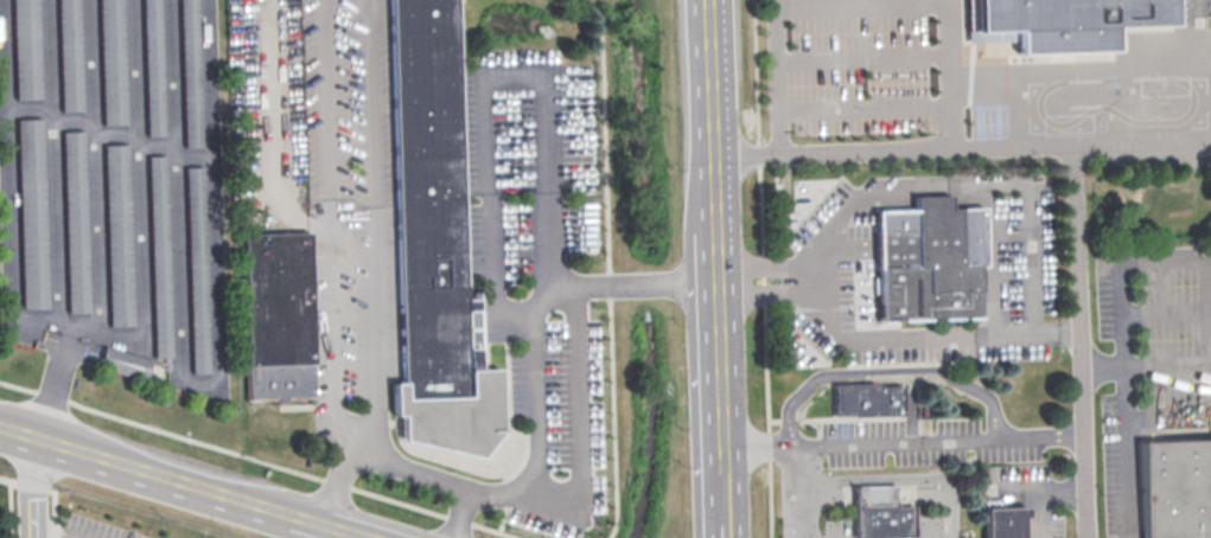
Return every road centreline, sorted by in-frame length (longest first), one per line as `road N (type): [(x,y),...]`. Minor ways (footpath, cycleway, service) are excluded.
road 1 (secondary): [(705,0),(722,476)]
road 2 (secondary): [(292,515),(0,428)]

